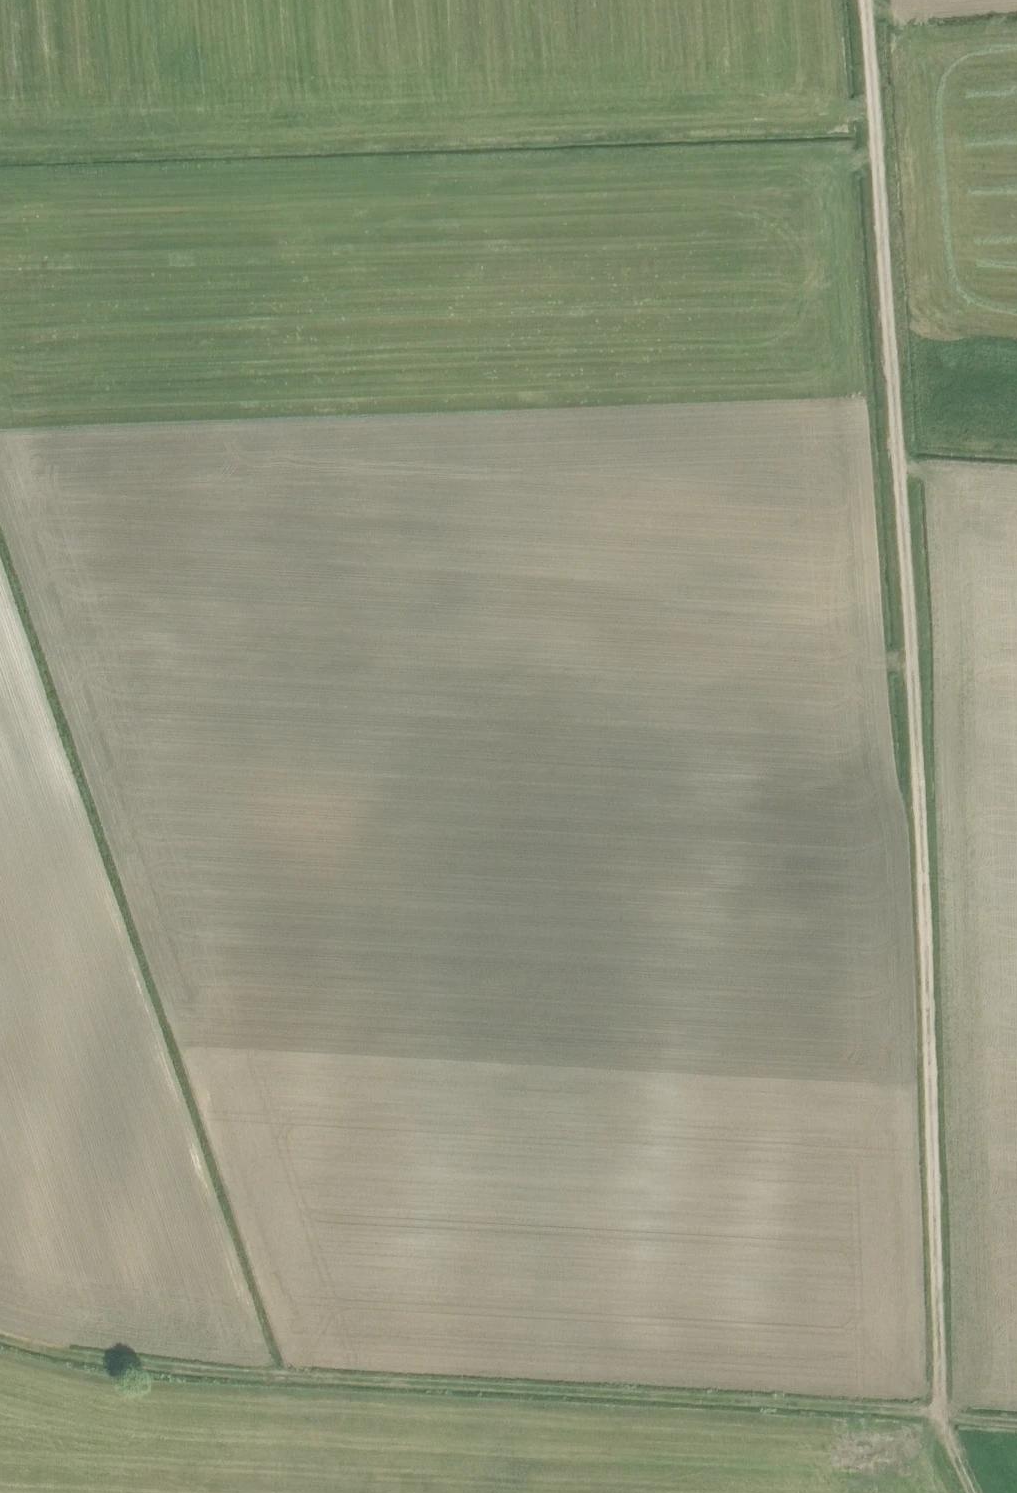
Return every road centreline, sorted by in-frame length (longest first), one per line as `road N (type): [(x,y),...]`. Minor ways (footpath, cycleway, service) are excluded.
road 1 (track): [(938,1408),(911,626),(867,0)]
road 2 (track): [(938,1408),(159,1367),(75,1357),(0,1336)]

